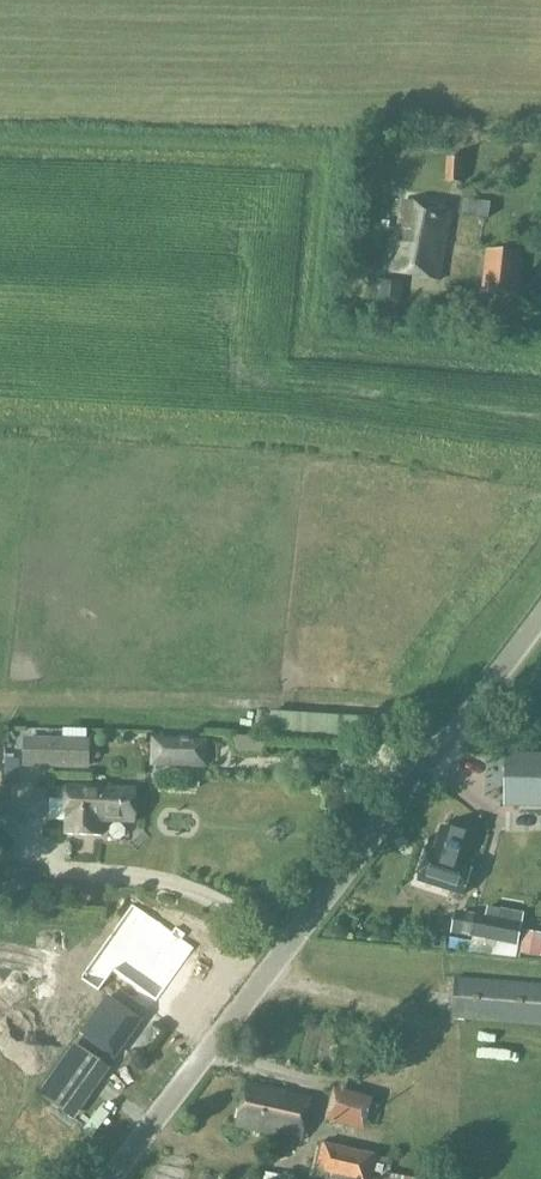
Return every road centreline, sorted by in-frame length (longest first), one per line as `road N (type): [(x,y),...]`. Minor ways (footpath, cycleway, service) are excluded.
road 1 (unclassified): [(112,1178),(540,615)]

